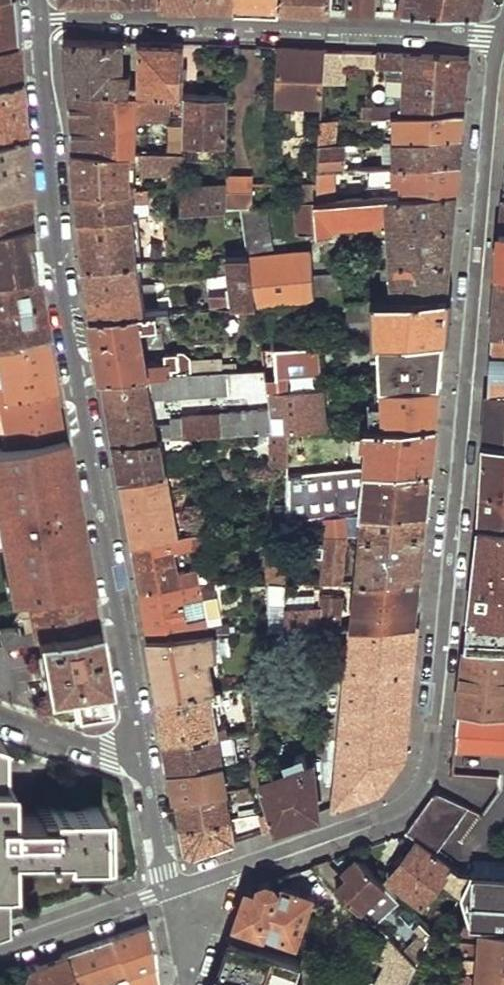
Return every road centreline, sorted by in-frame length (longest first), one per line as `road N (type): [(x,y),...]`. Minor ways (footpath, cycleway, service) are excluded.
road 1 (residential): [(495,40),(430,764),(407,803),(171,891)]
road 2 (residential): [(144,765),(55,232),(39,18)]
road 3 (residential): [(39,18),(495,40)]
road 4 (residential): [(171,891),(0,950)]
road 5 (residential): [(144,765),(0,717)]
road 6 (residential): [(171,891),(144,765)]

